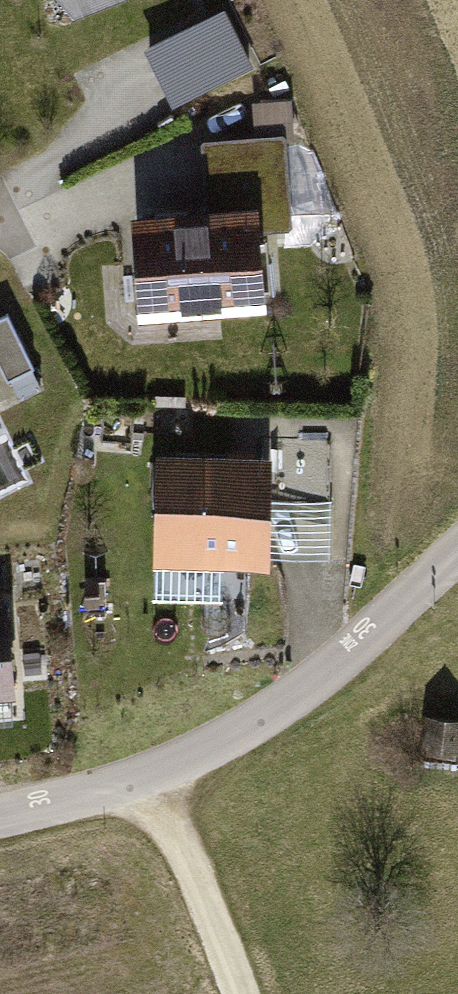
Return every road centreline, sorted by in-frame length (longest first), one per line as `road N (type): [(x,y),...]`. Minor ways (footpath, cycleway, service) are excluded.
road 1 (unclassified): [(0,816),(150,774),(257,720),(357,644),(457,546)]
road 2 (track): [(244,993),(150,774)]

